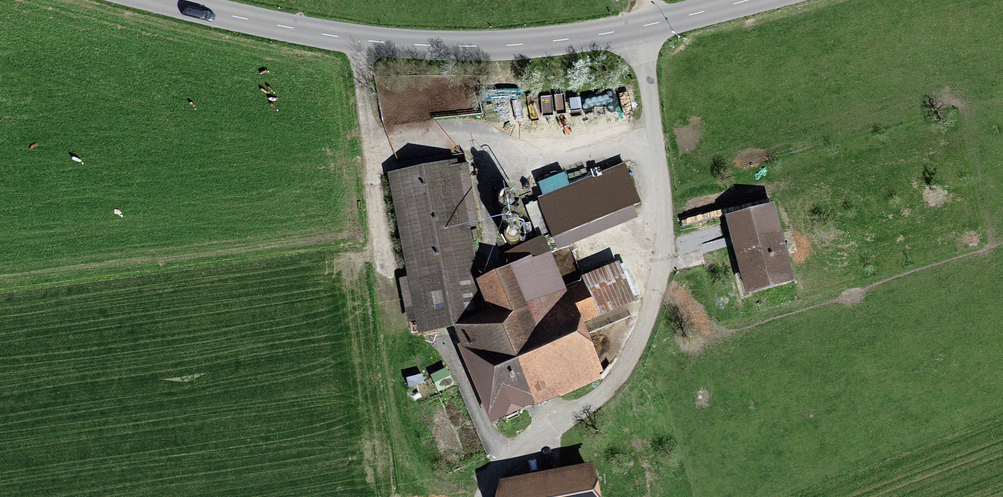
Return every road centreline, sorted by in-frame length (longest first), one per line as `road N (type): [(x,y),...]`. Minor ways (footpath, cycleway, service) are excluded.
road 1 (tertiary): [(167,0),(337,36),(475,46),(601,34),(748,0)]

